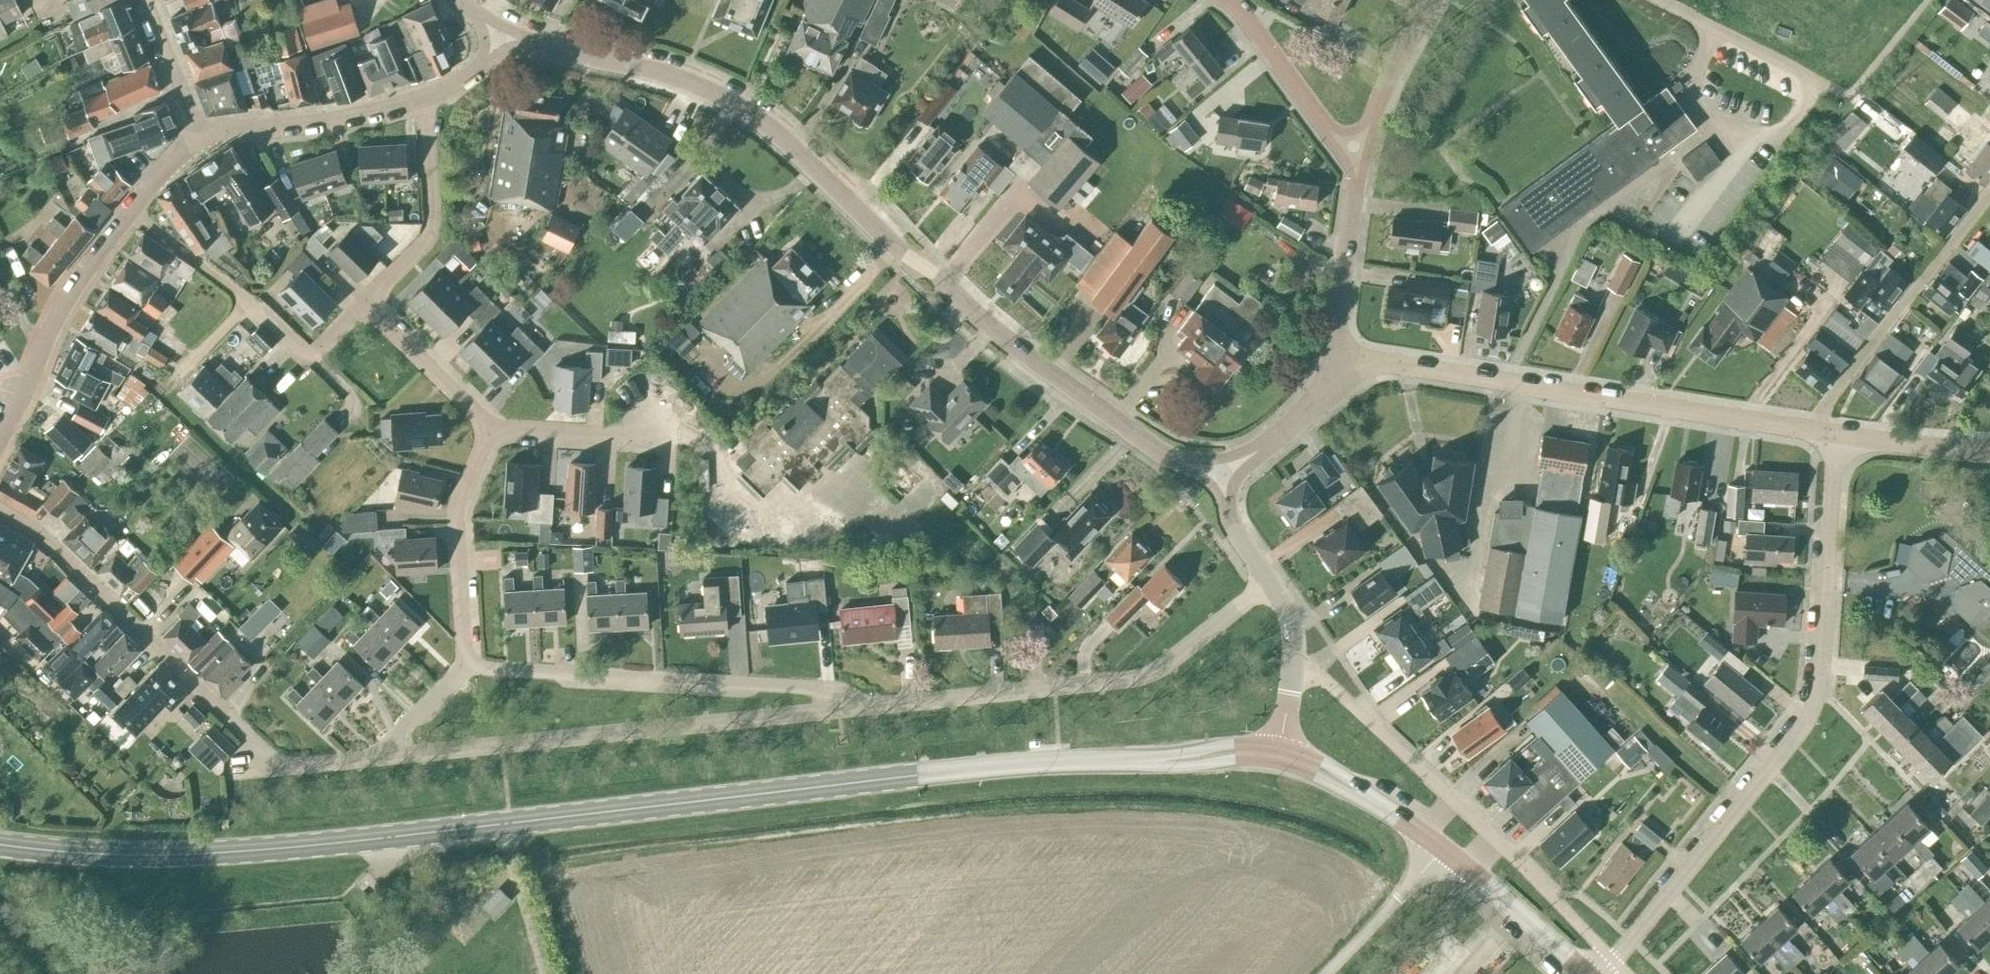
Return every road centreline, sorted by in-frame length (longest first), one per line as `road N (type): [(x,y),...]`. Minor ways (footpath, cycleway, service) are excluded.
road 1 (primary): [(1279,753),(1038,762),(288,847),(152,855),(0,845)]
road 2 (tertiary): [(1220,474),(1169,456),(1008,341),(734,103),(664,74),(502,32)]
road 3 (residential): [(1599,973),(1801,723),(1816,691),(1841,436)]
road 4 (residential): [(0,510),(41,536),(257,749),(296,763),(383,756)]
road 5 (residential): [(383,756),(856,708)]
road 6 (unclassified): [(1812,432),(1404,366),(1346,378)]
road 7 (residential): [(856,708),(1132,678),(1167,664),(1272,581)]
road 8 (residential): [(465,669),(812,688),(840,694),(856,708)]
road 9 (residential): [(1812,432),(1989,194)]
road 10 (residential): [(0,439),(52,327),(130,208)]
road 11 (residential): [(465,669),(457,521),(492,428)]
road 12 (residential): [(311,357),(130,208)]
road 13 (residential): [(364,303),(433,231),(425,98)]
road 14 (residential): [(1346,378),(1338,330),(1354,147)]
road 15 (tertiary): [(198,129),(324,121),(425,98)]
road 16 (residential): [(1354,147),(1330,133),(1224,0)]
road 17 (primary): [(1585,973),(1440,847)]
road 18 (primary): [(1440,847),(1320,769),(1279,753)]
road 19 (residential): [(492,428),(364,303)]
road 20 (tertiary): [(1279,753),(1291,624),(1272,581)]
road 21 (residential): [(1815,79),(1661,0)]
road 22 (unclassified): [(1324,973),(1440,847)]
road 23 (residential): [(1354,147),(1431,0)]
road 24 (residential): [(654,420),(607,433),(492,428)]
road 25 (unclassified): [(1220,474),(1346,378)]
road 26 (unclassified): [(1989,449),(1841,436)]
road 27 (tertiary): [(198,129),(144,0)]
road 28 (tertiary): [(1272,581),(1230,519),(1220,474)]

